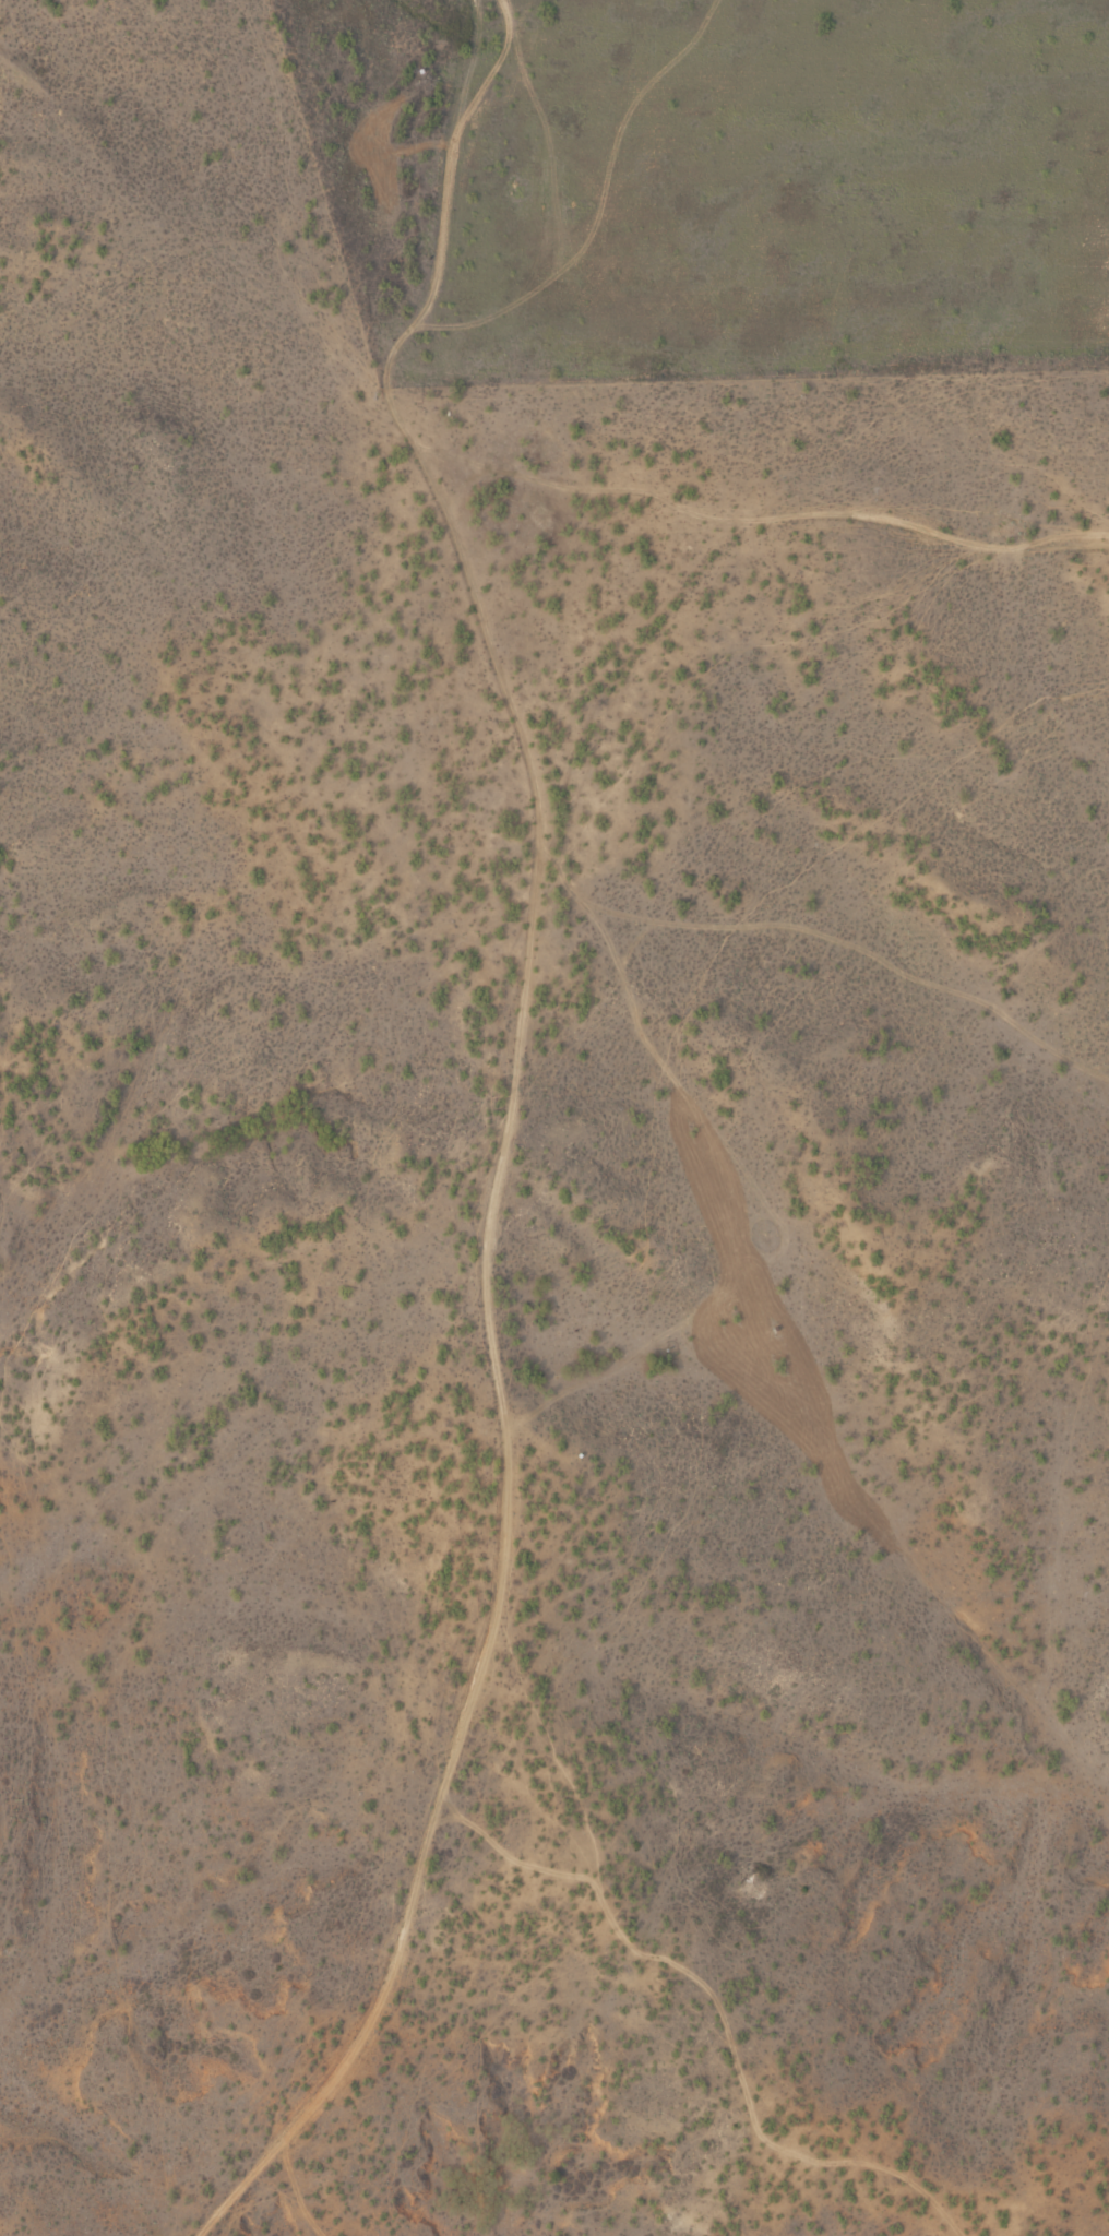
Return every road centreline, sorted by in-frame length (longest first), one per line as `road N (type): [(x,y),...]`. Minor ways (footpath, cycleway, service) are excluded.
road 1 (residential): [(1108,557),(780,525),(713,559),(628,645),(571,764),(480,1077),(475,1656),(390,1940),(211,2235)]

